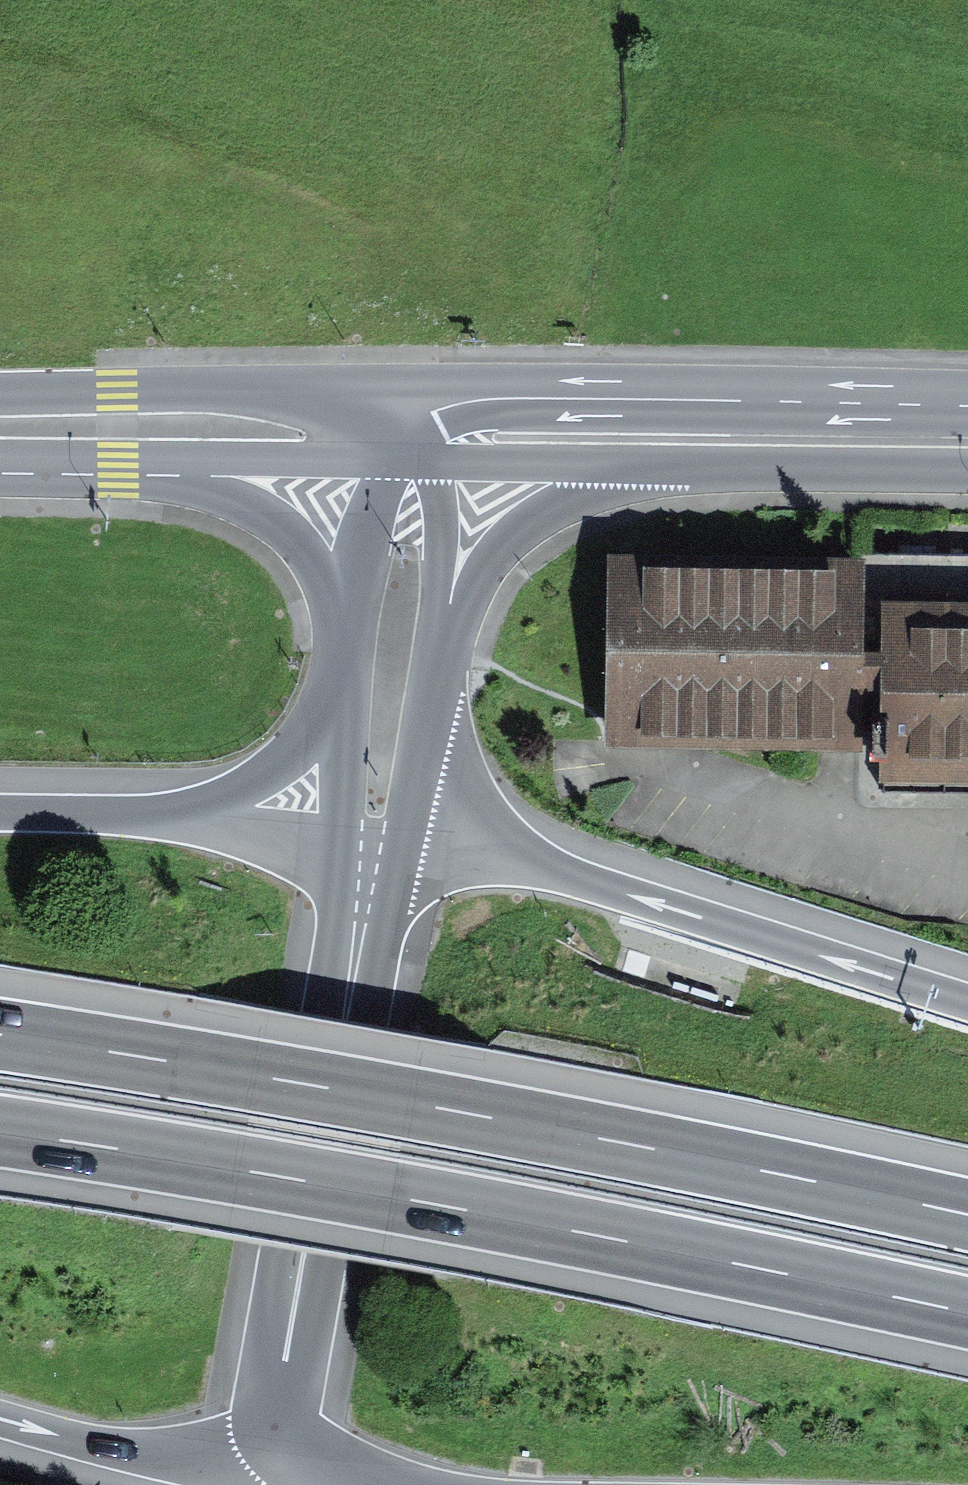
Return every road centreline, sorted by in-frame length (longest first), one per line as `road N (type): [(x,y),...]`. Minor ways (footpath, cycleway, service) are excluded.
road 1 (motorway): [(0,1131),(389,1196),(967,1313)]
road 2 (motorway): [(967,1214),(407,1102),(0,1036)]
road 3 (secondary): [(278,1464),(362,911)]
road 4 (motorway): [(967,1003),(573,878)]
road 5 (secondary): [(967,409),(559,398)]
road 6 (secondary): [(435,690),(482,572),(519,529),(607,483),(685,465)]
road 7 (secondary): [(136,460),(288,532),(334,599),(348,657)]
road 8 (secondary): [(348,657),(327,711),(272,775),(229,797),(126,813)]
road 9 (secondary): [(559,398),(269,394)]
road 10 (motorway): [(0,1418),(161,1455),(278,1464)]
road 11 (secondary): [(685,465),(967,474)]
road 12 (secondary): [(136,460),(413,460)]
road 13 (secondary): [(413,460),(685,465)]
road 14 (secondary): [(269,394),(0,394)]
road 15 (secondary): [(362,911),(288,845),(212,823),(126,813)]
road 16 (secondary): [(348,657),(341,760),(362,911)]
road 17 (secondary): [(573,878),(513,850),(465,811),(441,763),(435,690)]
road 18 (secondary): [(435,690),(440,513),(413,460)]
road 19 (secondary): [(362,911),(415,788),(435,690)]
road 20 (secondary): [(573,878),(504,866),(447,869),(362,911)]
road 21 (secondary): [(413,460),(372,516),(348,657)]
road 22 (secondary): [(413,460),(371,429),(269,394)]
road 23 (secondary): [(559,398),(476,423),(413,460)]
road 24 (motorway): [(278,1464),(413,1484)]
road 25 (secondary): [(0,459),(136,460)]
road 26 (motorway): [(126,813),(0,812)]

